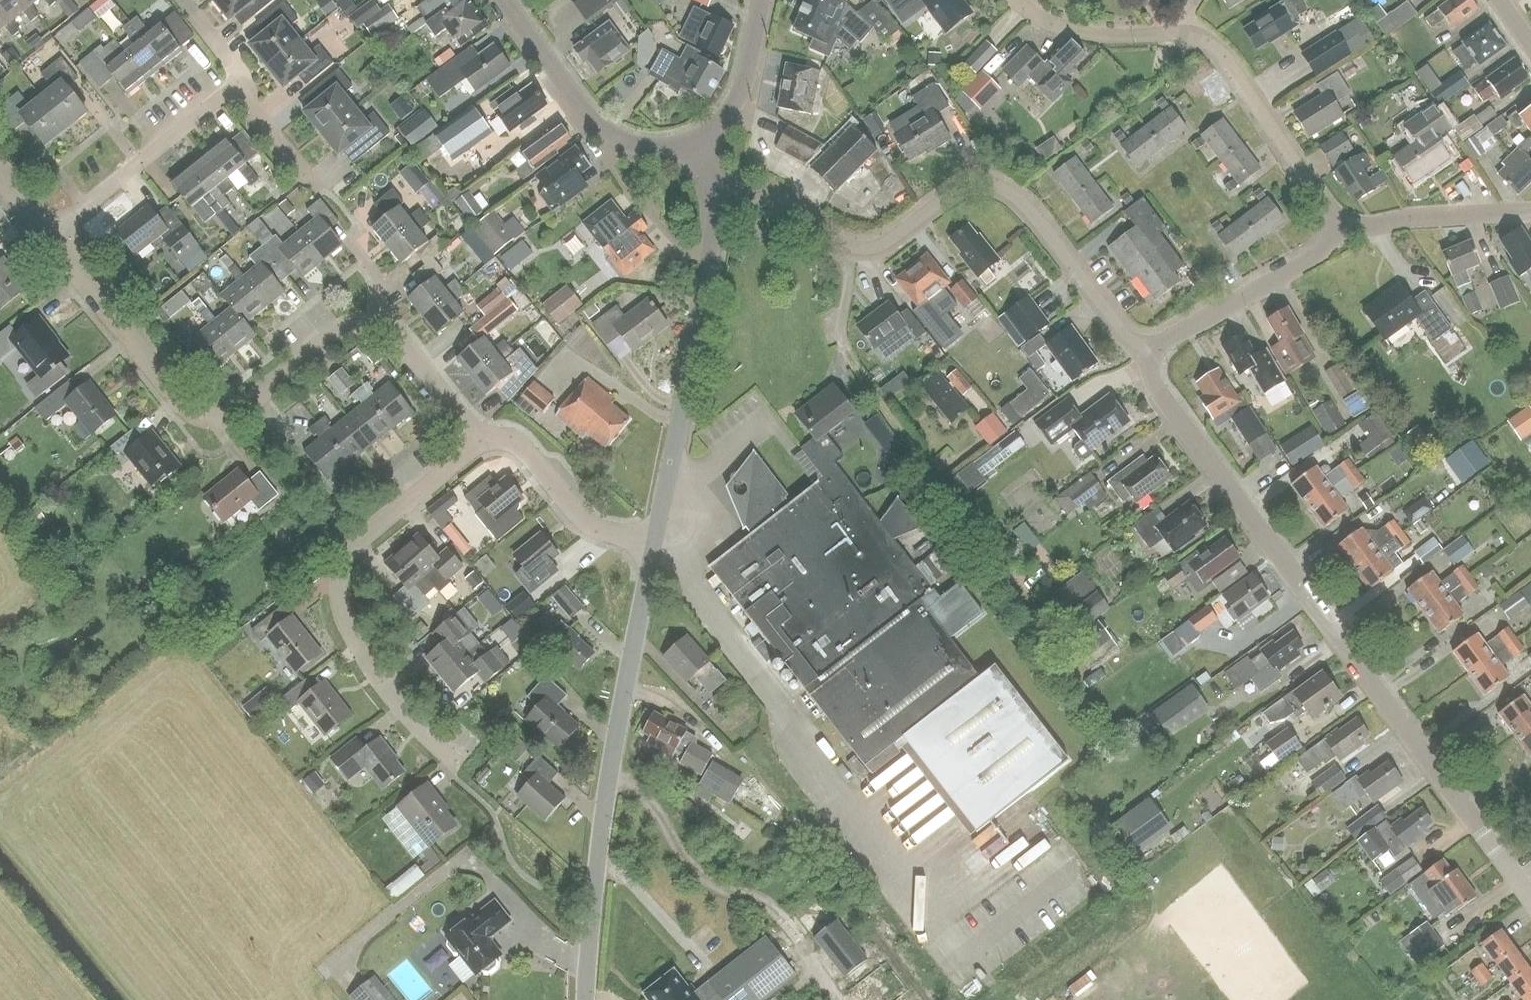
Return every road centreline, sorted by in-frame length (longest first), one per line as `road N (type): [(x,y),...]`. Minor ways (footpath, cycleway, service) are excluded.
road 1 (residential): [(1530,900),(1157,389),(1149,350)]
road 2 (residential): [(1149,350),(1115,328),(1011,192),(981,184),(956,193),(890,241),(867,246),(843,242),(785,206),(715,201)]
road 3 (tertiary): [(586,999),(600,828),(654,542)]
road 4 (residential): [(382,327),(345,329),(234,413),(200,417),(49,236)]
road 5 (residential): [(1345,231),(1227,55),(1178,33),(1101,37),(1059,29),(1016,0)]
road 6 (residential): [(477,439),(355,539),(341,565),(339,599),(349,635),(379,683),(457,766)]
road 7 (tertiary): [(654,542),(715,201)]
road 8 (tertiary): [(706,140),(640,148),(607,137),(500,0)]
road 9 (residential): [(49,236),(238,86)]
road 10 (residential): [(1149,350),(1345,231)]
road 11 (residential): [(654,542),(586,524),(522,447),(477,439)]
road 12 (residential): [(1345,231),(1446,215),(1530,213)]
road 13 (tertiary): [(706,140),(742,90),(760,0)]
road 14 (residential): [(477,439),(397,336),(382,327)]
road 15 (residential): [(238,86),(262,128),(319,190)]

